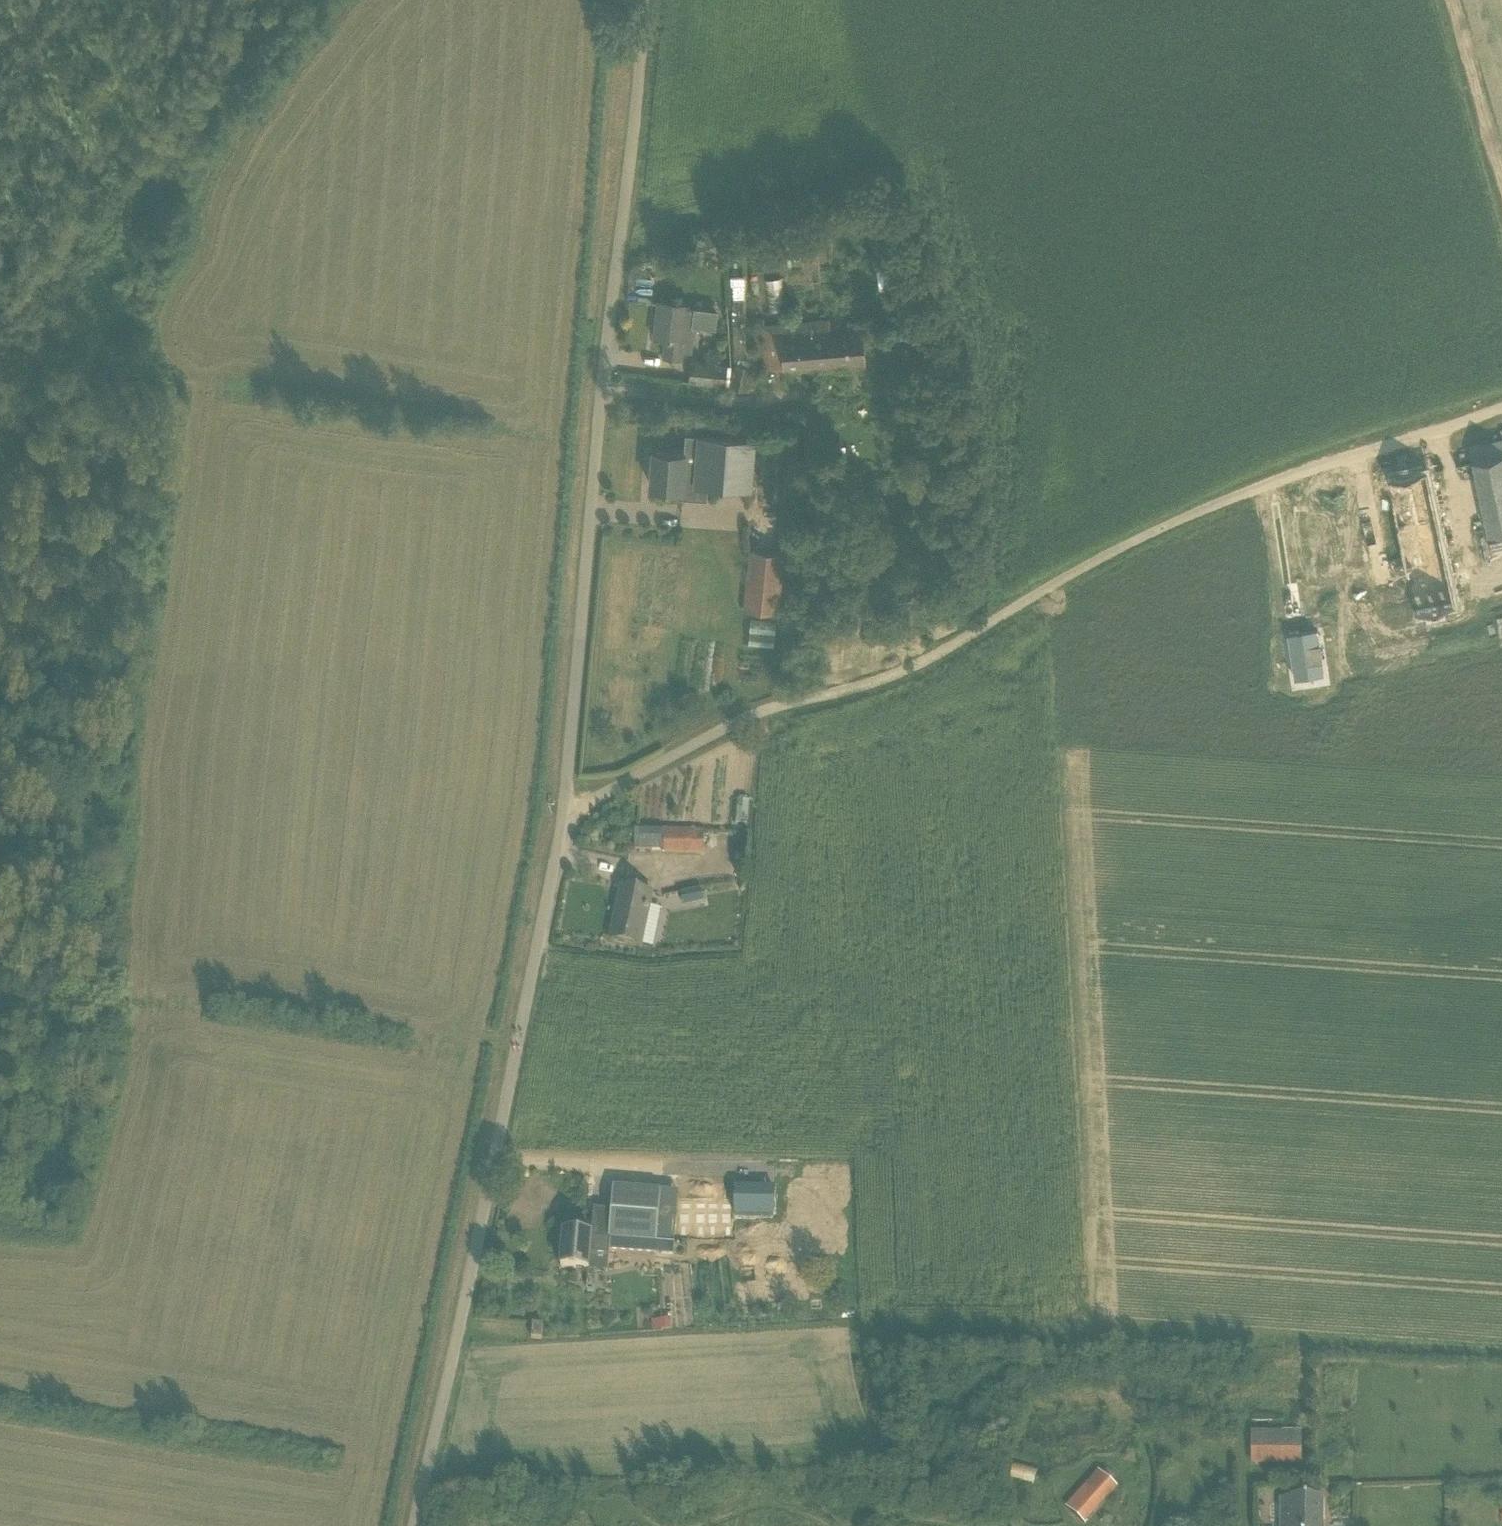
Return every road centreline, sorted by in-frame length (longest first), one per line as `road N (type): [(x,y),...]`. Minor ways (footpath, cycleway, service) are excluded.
road 1 (unclassified): [(564,816),(735,723),(928,660),(1205,507),(1501,415)]
road 2 (unclassified): [(564,816),(645,0)]
road 3 (unclassified): [(414,1525),(564,816)]
road 4 (track): [(1455,0),(1501,176)]

